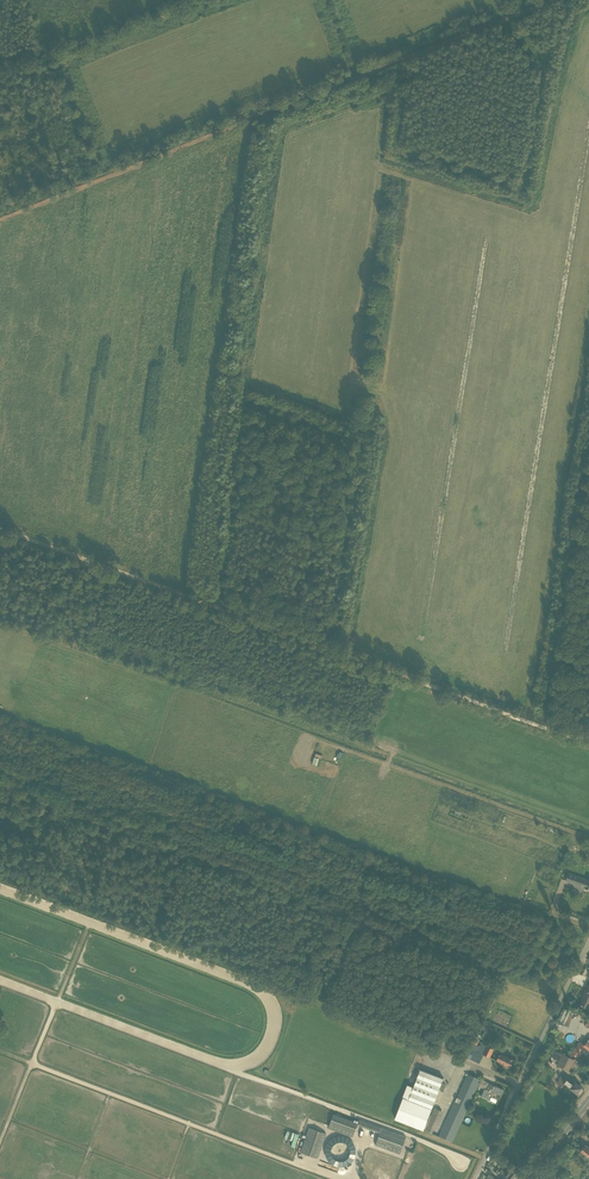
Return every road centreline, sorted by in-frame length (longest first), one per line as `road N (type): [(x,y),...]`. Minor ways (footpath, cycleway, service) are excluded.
road 1 (track): [(588,739),(0,529)]
road 2 (track): [(556,0),(140,164)]
road 3 (track): [(338,1178),(0,1051)]
road 4 (track): [(588,838),(337,748)]
road 5 (unclassified): [(475,1178),(588,940)]
road 6 (track): [(0,1142),(89,925)]

